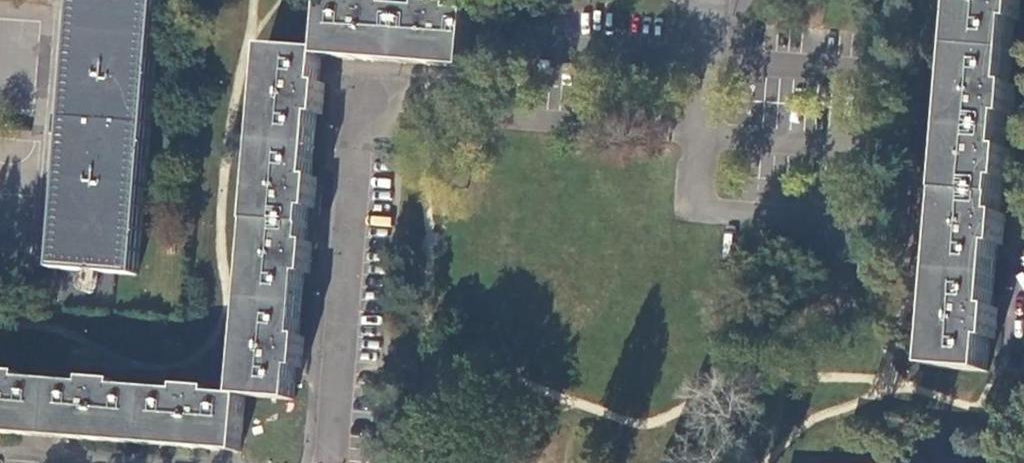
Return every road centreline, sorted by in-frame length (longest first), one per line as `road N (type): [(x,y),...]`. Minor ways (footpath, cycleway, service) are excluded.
road 1 (residential): [(331,462),(353,102)]

